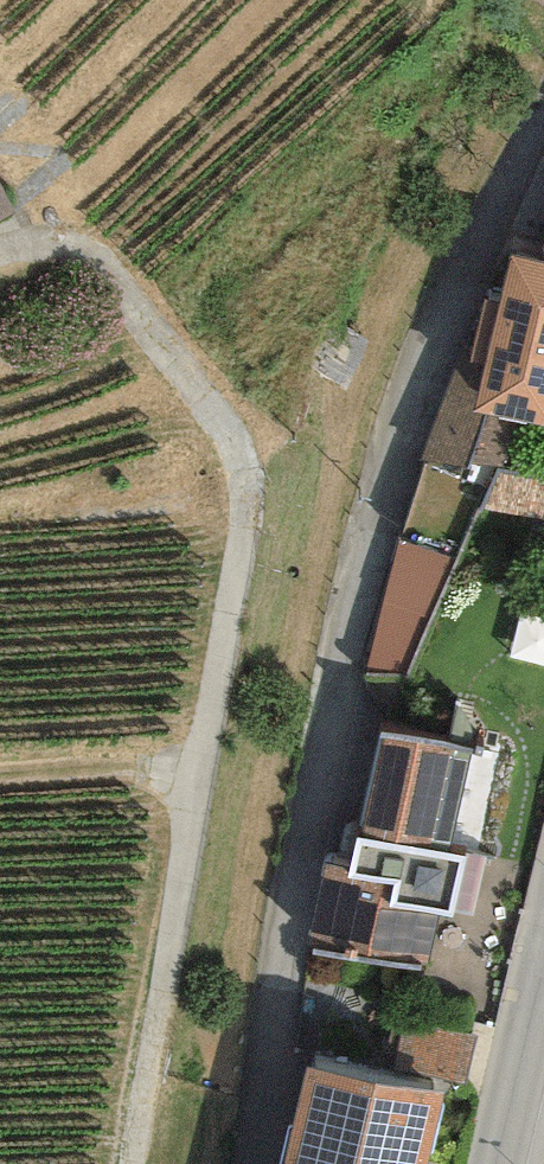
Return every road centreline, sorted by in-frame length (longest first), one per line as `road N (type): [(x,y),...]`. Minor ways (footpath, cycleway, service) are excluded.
road 1 (residential): [(259,1163),(380,517),(471,226),(543,96)]
road 2 (track): [(144,1163),(153,1020),(260,497),(109,269),(0,258)]
road 3 (track): [(204,770),(0,775)]
road 4 (tertiary): [(503,1163),(543,975)]

